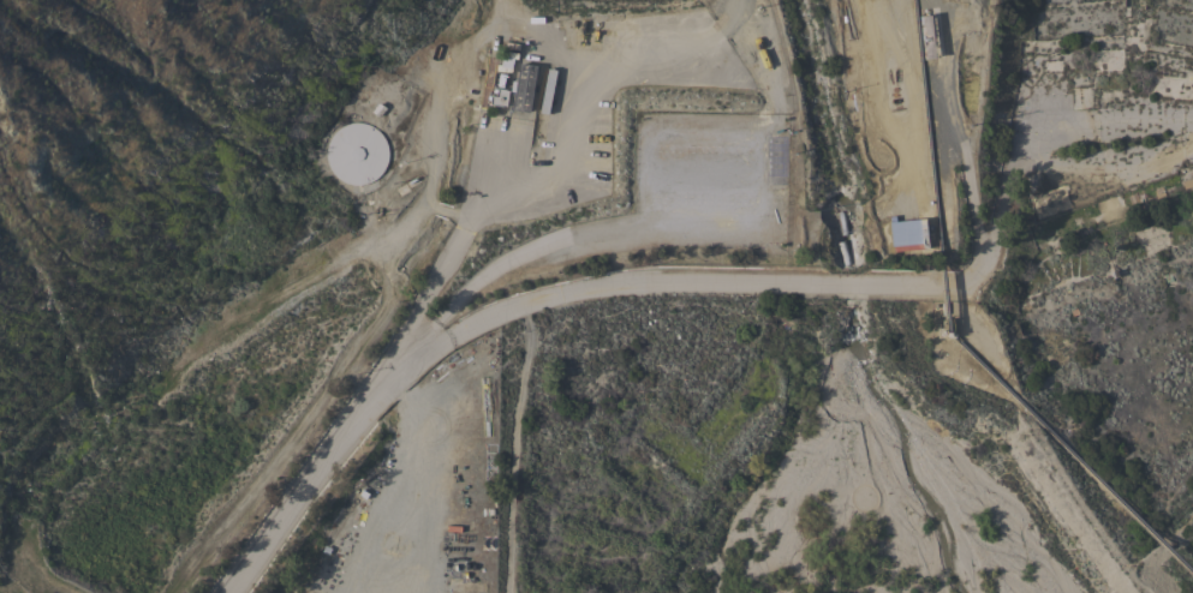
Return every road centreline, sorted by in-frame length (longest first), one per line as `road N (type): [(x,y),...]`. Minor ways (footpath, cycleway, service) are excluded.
road 1 (residential): [(407,366),(460,327),(559,293),(649,282),(944,284),(984,263),(1026,152),(1046,131),(1093,119),(1192,118)]
road 2 (residential): [(226,592),(368,400),(407,366)]
road 3 (track): [(962,0),(970,204),(984,263)]

